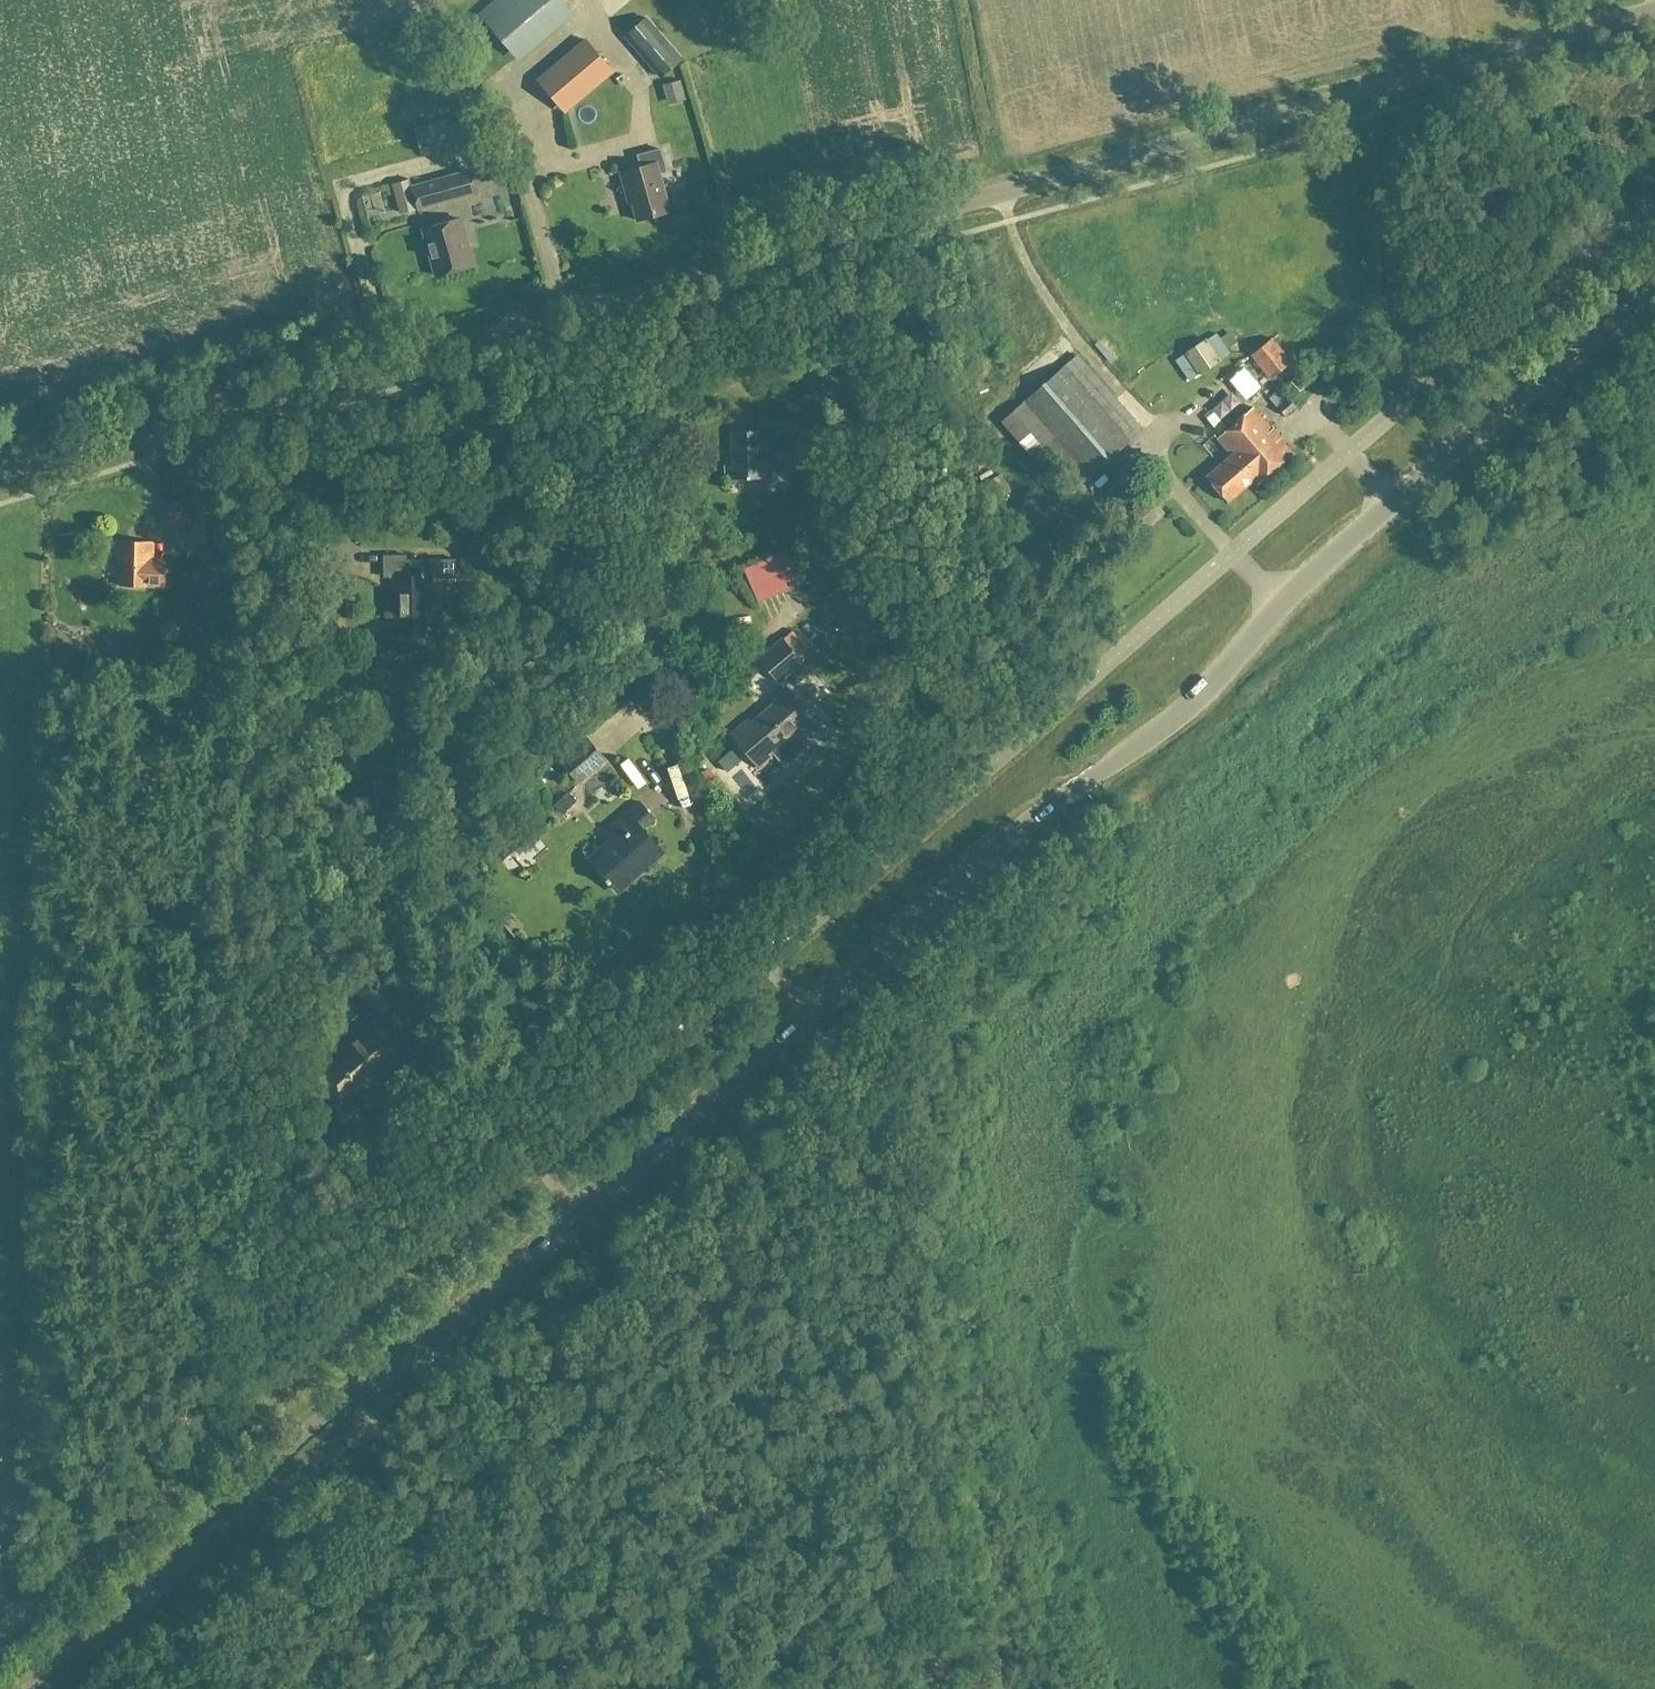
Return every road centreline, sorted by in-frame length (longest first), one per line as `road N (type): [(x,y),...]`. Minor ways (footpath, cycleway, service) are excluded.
road 1 (unclassified): [(0,471),(770,249),(1654,11)]
road 2 (tertiary): [(412,1364),(1013,835),(1189,709),(1298,587),(1496,416),(1654,293)]
road 3 (tertiary): [(40,1688),(242,1513)]
road 4 (tertiary): [(412,1364),(351,1392),(276,1456),(242,1513)]
road 5 (tertiary): [(242,1513),(297,1484),(378,1412),(412,1364)]

